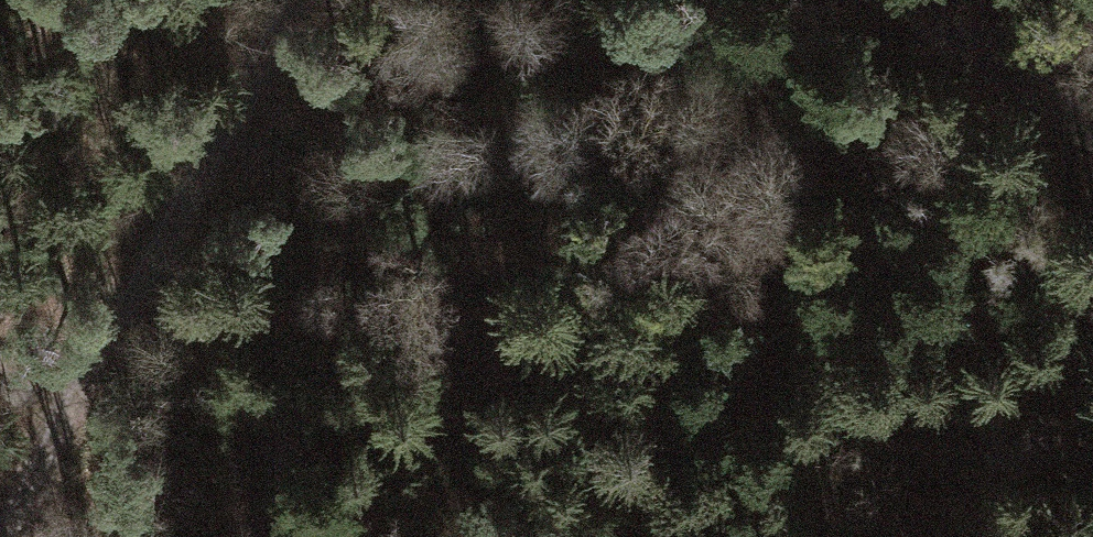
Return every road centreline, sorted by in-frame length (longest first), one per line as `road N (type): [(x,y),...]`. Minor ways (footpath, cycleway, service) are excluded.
road 1 (track): [(1092,333),(198,335),(29,378),(0,355)]
road 2 (track): [(9,536),(304,0)]
road 3 (track): [(1092,119),(1060,106),(925,0)]

